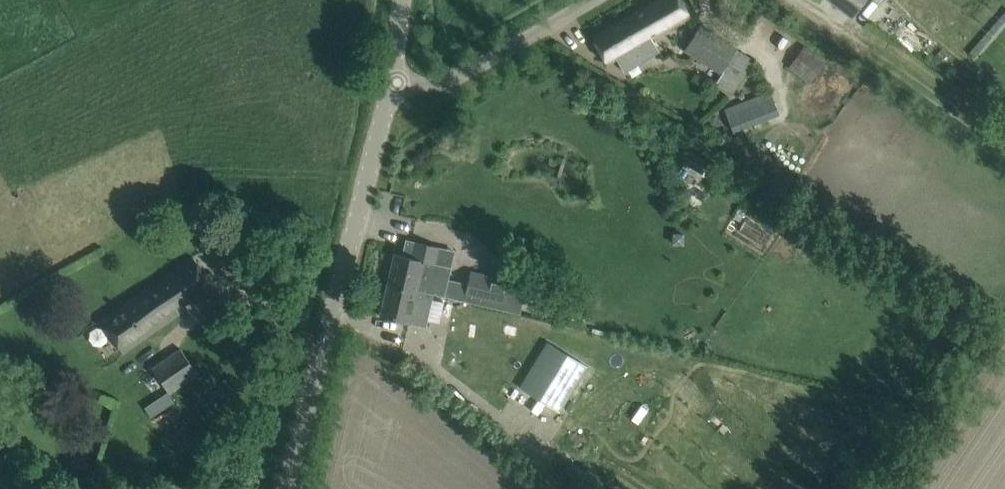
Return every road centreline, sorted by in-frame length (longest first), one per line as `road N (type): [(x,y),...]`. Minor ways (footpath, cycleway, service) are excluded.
road 1 (unclassified): [(391,82),(287,488)]
road 2 (track): [(795,0),(1004,147)]
road 3 (unclassified): [(391,82),(423,84),(467,73),(592,0)]

